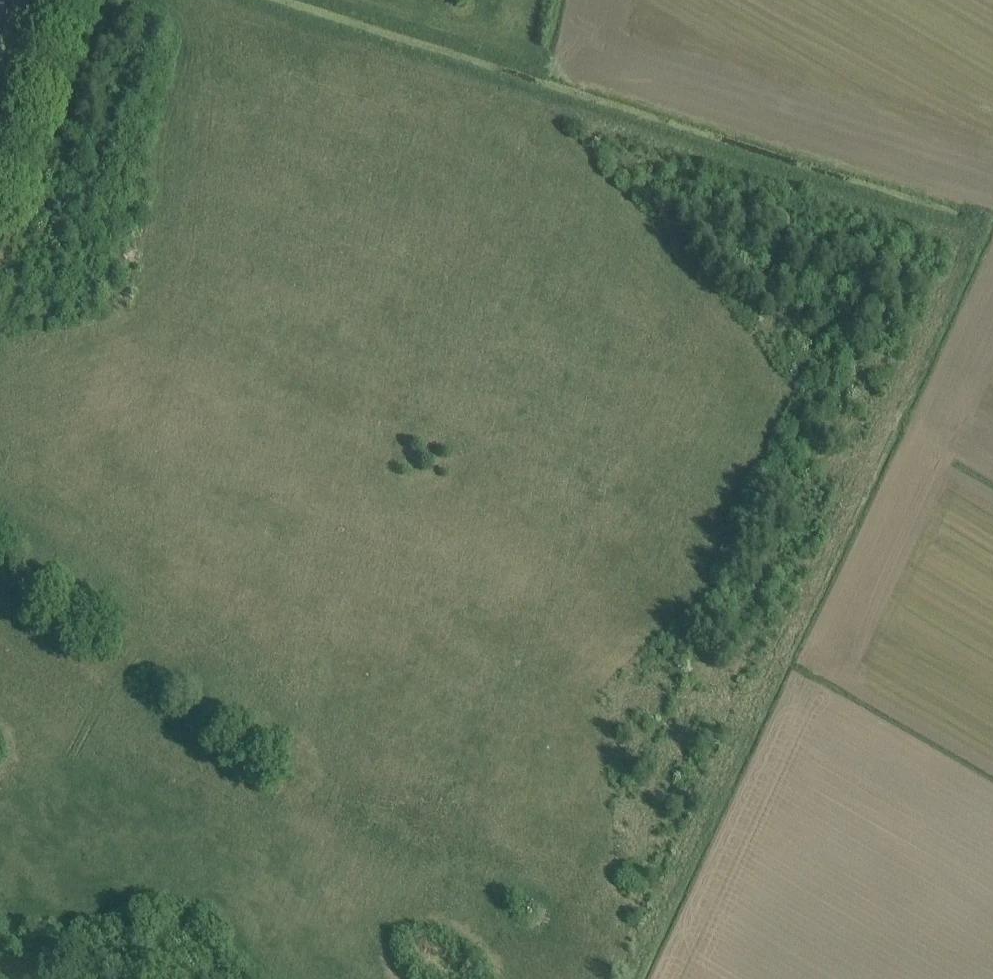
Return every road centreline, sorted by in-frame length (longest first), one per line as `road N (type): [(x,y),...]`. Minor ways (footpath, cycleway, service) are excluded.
road 1 (unclassified): [(0,142),(49,0)]

